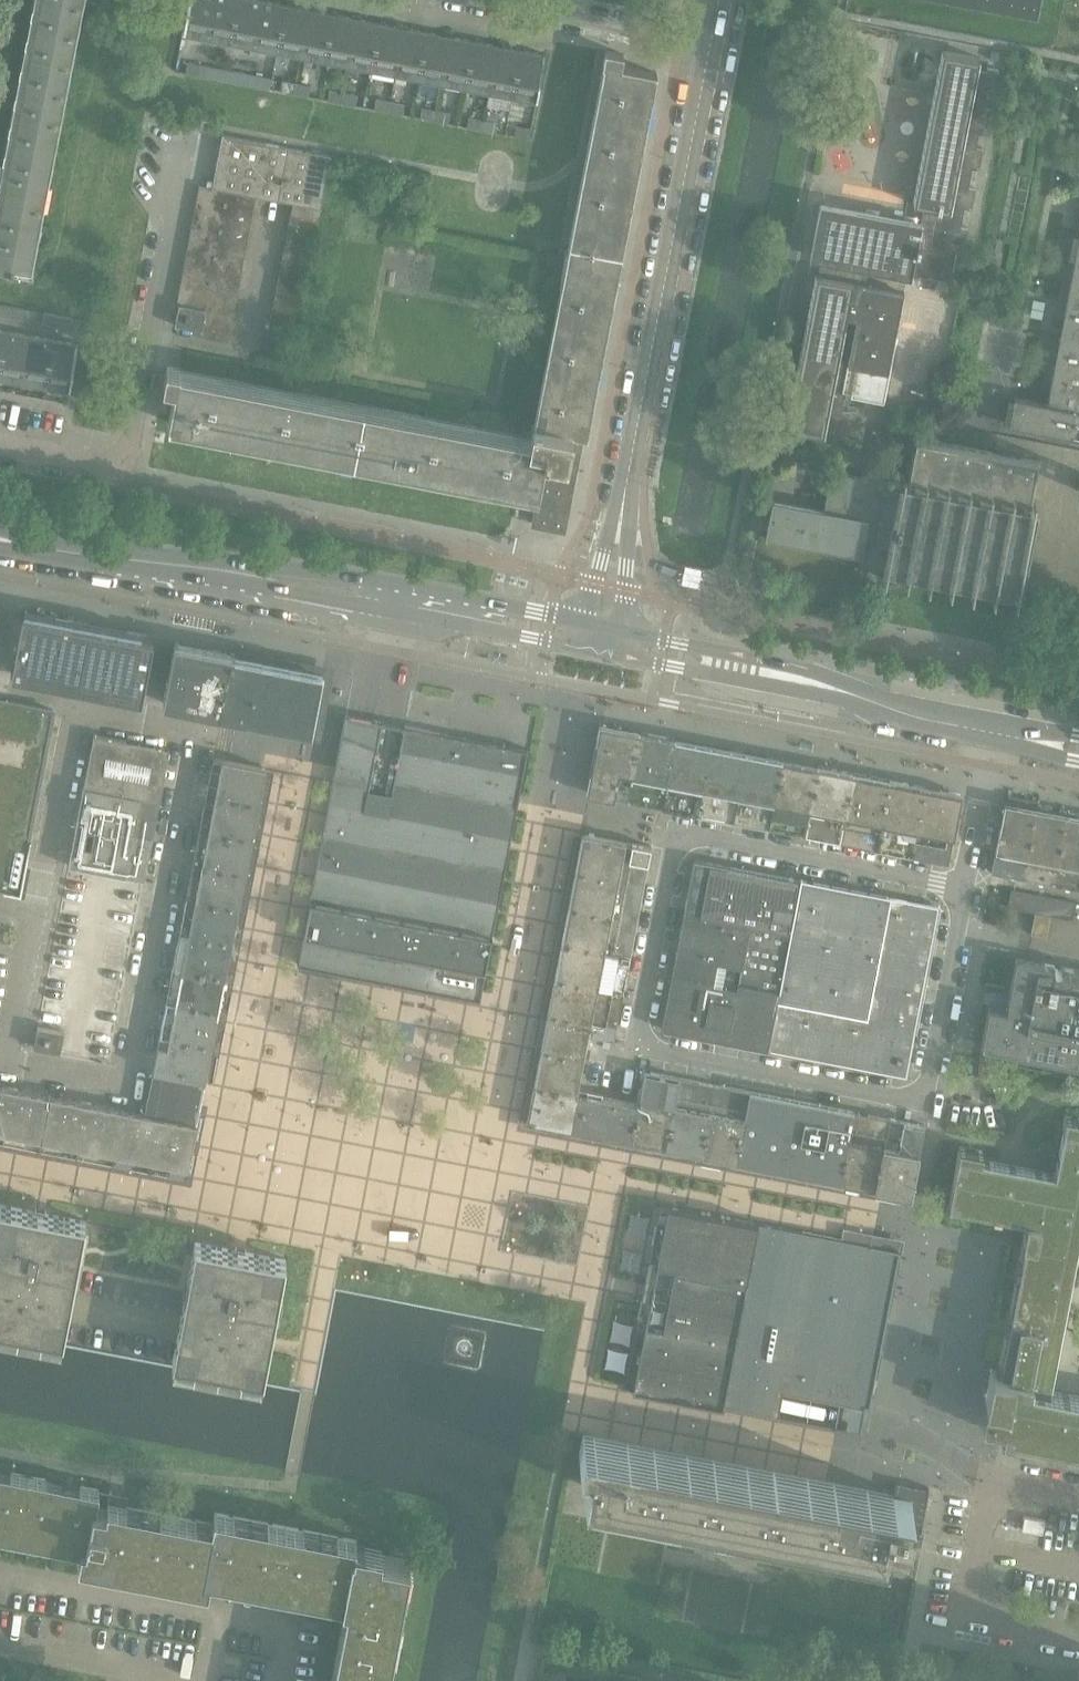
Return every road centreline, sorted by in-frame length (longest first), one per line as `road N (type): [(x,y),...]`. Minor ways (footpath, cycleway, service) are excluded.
road 1 (residential): [(962,886),(677,830),(633,1047),(920,1101),(958,930)]
road 2 (tertiary): [(607,627),(0,530)]
road 3 (tertiary): [(0,548),(225,581),(604,654)]
road 4 (residential): [(607,627),(709,44)]
road 5 (tertiary): [(995,725),(607,627)]
road 6 (tertiary): [(604,654),(838,701),(992,741)]
road 7 (residential): [(122,471),(172,218),(163,180),(173,121)]
road 8 (residential): [(709,44),(476,0)]
road 9 (residential): [(992,741),(962,886)]
road 10 (residential): [(122,471),(0,448)]

